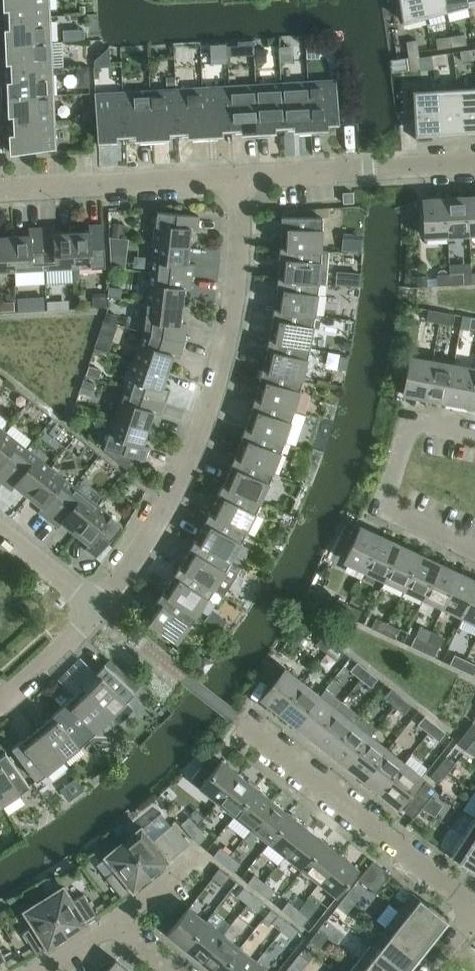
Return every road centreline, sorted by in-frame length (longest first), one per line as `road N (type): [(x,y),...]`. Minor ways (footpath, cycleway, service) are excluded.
road 1 (residential): [(240,176),(237,286),(211,402),(167,506),(97,609)]
road 2 (residential): [(474,909),(238,720)]
road 3 (residential): [(0,190),(240,176)]
road 4 (residential): [(240,176),(474,163)]
road 5 (residential): [(474,551),(384,508),(411,421)]
road 6 (residential): [(97,609),(0,701)]
road 7 (residential): [(97,609),(0,533)]

